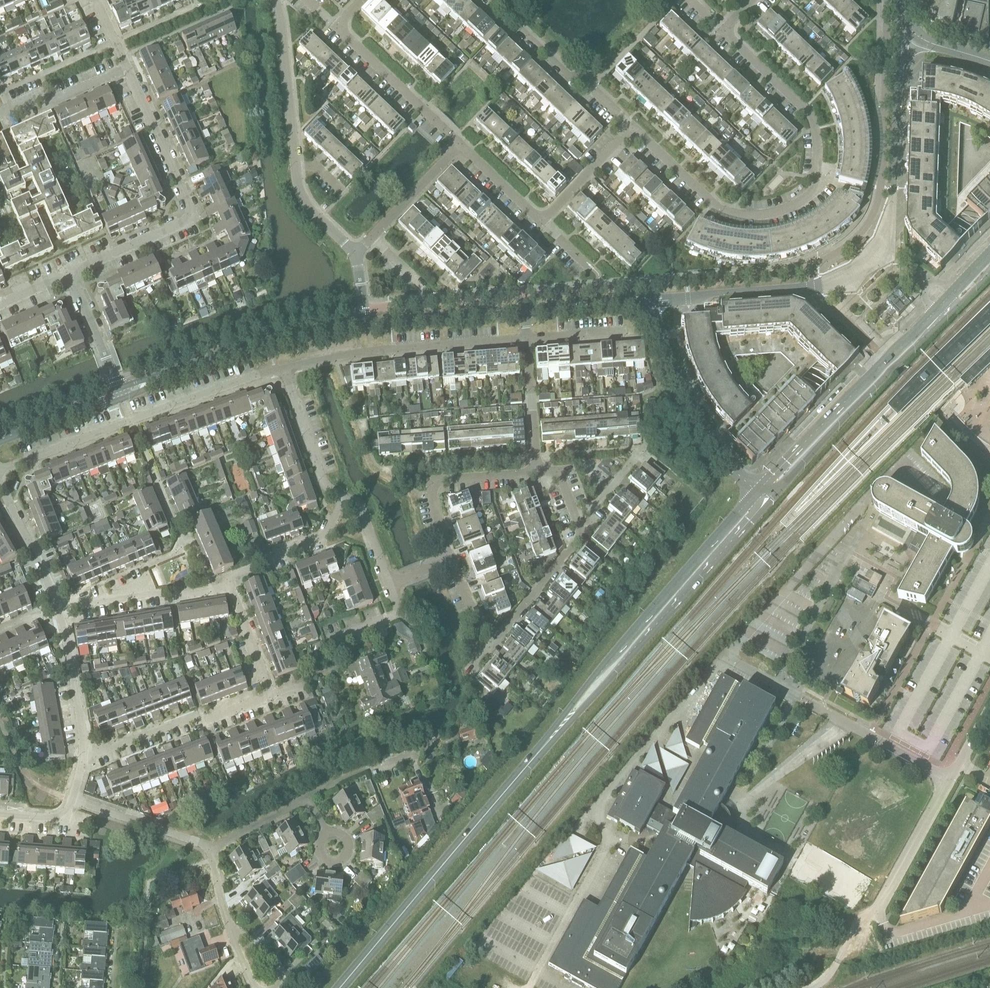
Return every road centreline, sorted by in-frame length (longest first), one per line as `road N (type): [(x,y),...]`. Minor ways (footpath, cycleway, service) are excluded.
road 1 (tertiary): [(524,312),(644,309),(708,440),(757,492)]
road 2 (secondary): [(989,254),(757,492)]
road 3 (secondary): [(338,987),(549,740)]
road 4 (secondary): [(549,740),(769,502)]
road 5 (secondary): [(757,492),(592,678),(549,740)]
road 6 (secondary): [(769,502),(989,275)]
road 7 (residential): [(0,472),(281,369)]
road 8 (residential): [(72,274),(192,217),(127,66)]
road 9 (residential): [(720,208),(780,210),(819,182),(809,114),(726,31)]
road 10 (tertiary): [(120,394),(271,344),(363,325)]
road 11 (residential): [(281,369),(527,338)]
road 12 (residential): [(79,764),(270,695)]
road 13 (residential): [(631,130),(490,0)]
road 14 (track): [(678,987),(858,922)]
road 15 (residential): [(448,562),(430,491),(436,481),(538,471)]
road 16 (unclassified): [(858,922),(877,913),(952,779)]
road 17 (residential): [(57,607),(229,583)]
road 18 (unclassified): [(952,779),(802,699)]
road 19 (residential): [(460,143),(337,27)]
road 20 (residential): [(296,166),(274,0)]
road 21 (tertiary): [(363,325),(524,312)]
road 22 (residential): [(79,764),(73,677),(57,607)]
road 23 (residential): [(70,798),(213,848)]
road 24 (residential): [(229,583),(321,537),(345,497)]
road 25 (residential): [(345,497),(326,485),(281,369)]
road 26 (residential): [(303,799),(434,745)]
road 27 (residential): [(578,525),(577,541),(496,636)]
road 28 (residential): [(0,113),(35,97),(49,102),(127,66)]
road 29 (residential): [(57,607),(0,482)]
road 30 (residential): [(538,471),(527,338)]
road 31 (residential): [(372,238),(460,143)]
road 32 (residential): [(120,394),(72,274)]
road 33 (tertiary): [(0,439),(120,394)]
road 34 (residential): [(542,220),(631,130)]

